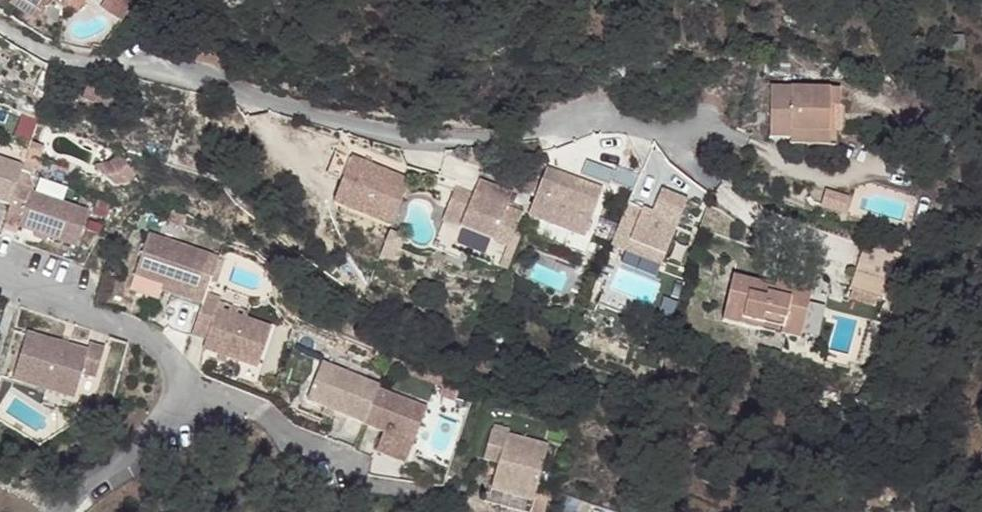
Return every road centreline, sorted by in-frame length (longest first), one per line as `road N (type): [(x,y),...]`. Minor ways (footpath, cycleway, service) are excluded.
road 1 (residential): [(695,133),(566,130),(429,144),(165,75),(100,72),(0,29)]
road 2 (residential): [(26,284),(158,345),(190,391)]
road 3 (residential): [(357,478),(240,401),(190,391)]
road 4 (residential): [(190,391),(64,511)]

